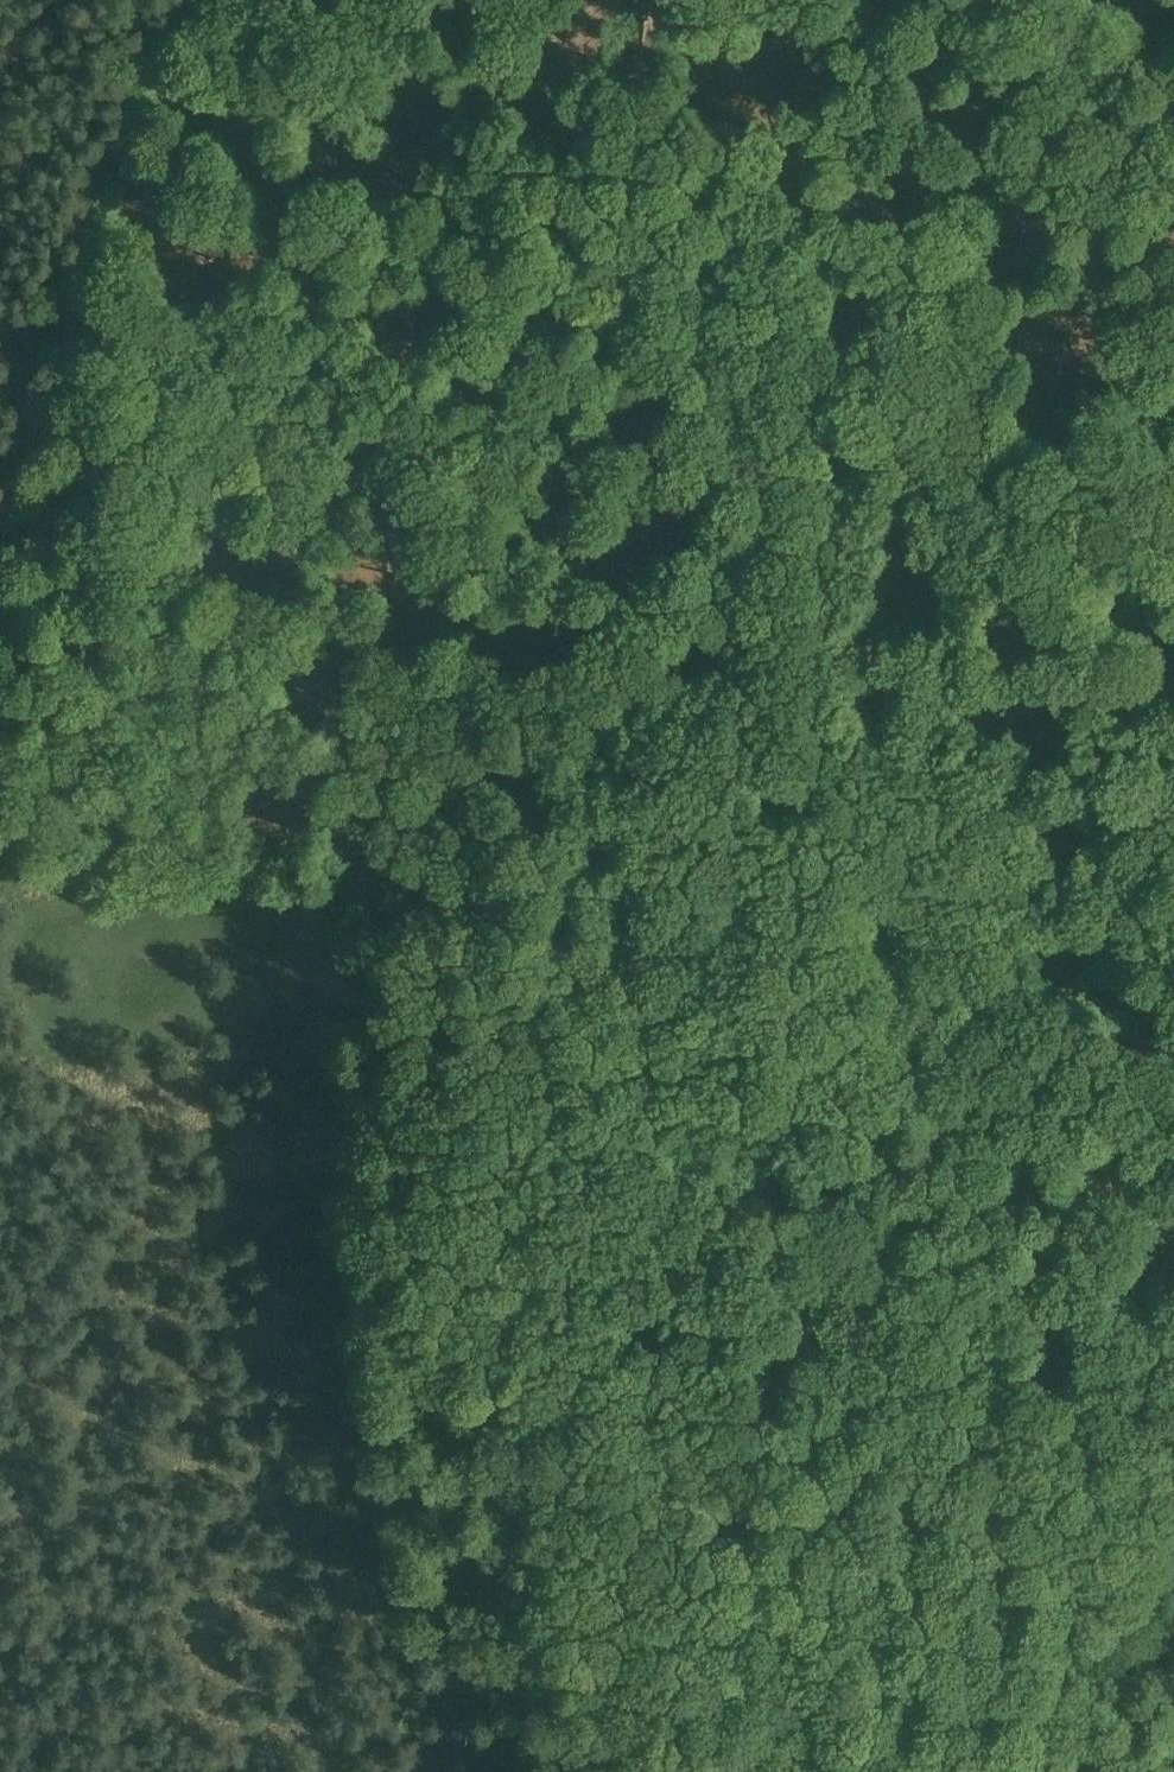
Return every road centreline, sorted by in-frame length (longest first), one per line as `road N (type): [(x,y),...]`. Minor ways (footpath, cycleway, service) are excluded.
road 1 (track): [(1173,940),(1037,1023),(887,1162),(749,1387),(747,1528),(733,1631),(689,1771)]

